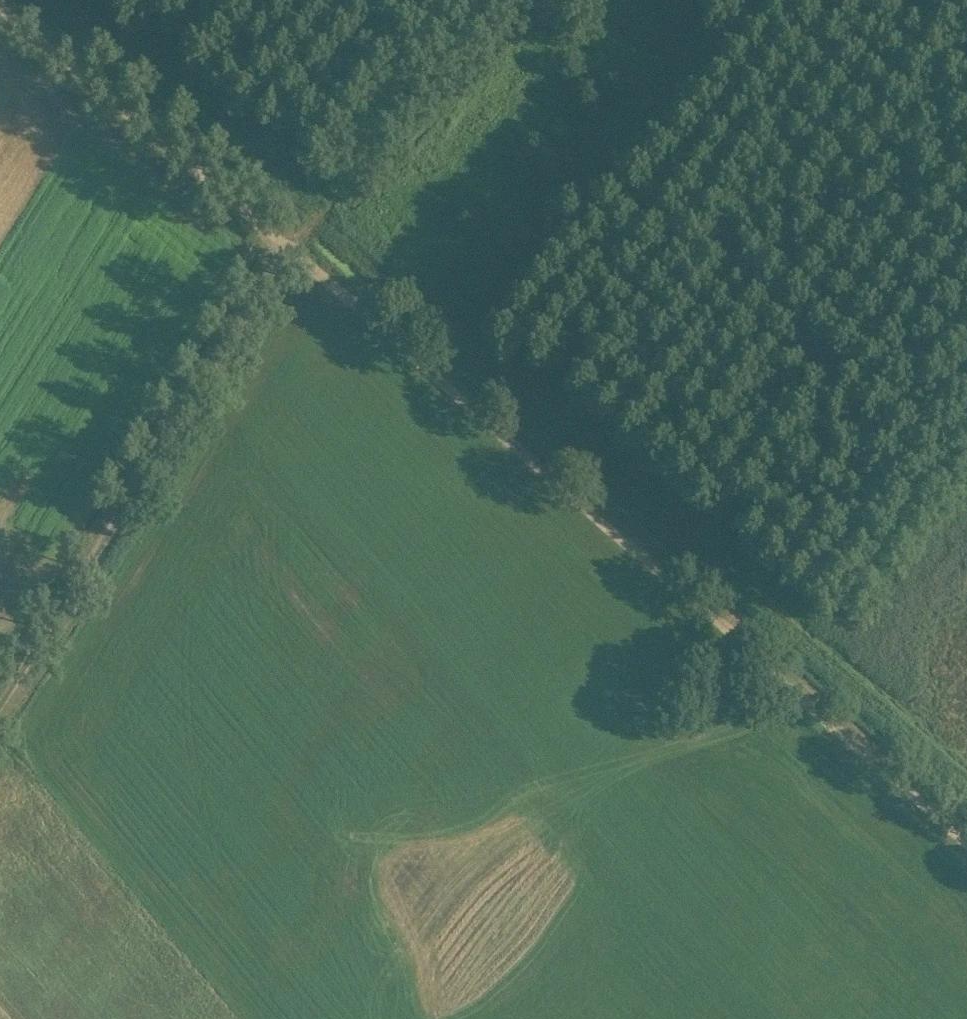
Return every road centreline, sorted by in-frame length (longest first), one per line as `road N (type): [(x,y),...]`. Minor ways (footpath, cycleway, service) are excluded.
road 1 (track): [(966,847),(301,256)]
road 2 (track): [(0,722),(301,256)]
road 3 (track): [(301,256),(0,17)]
road 4 (track): [(337,216),(523,0)]

